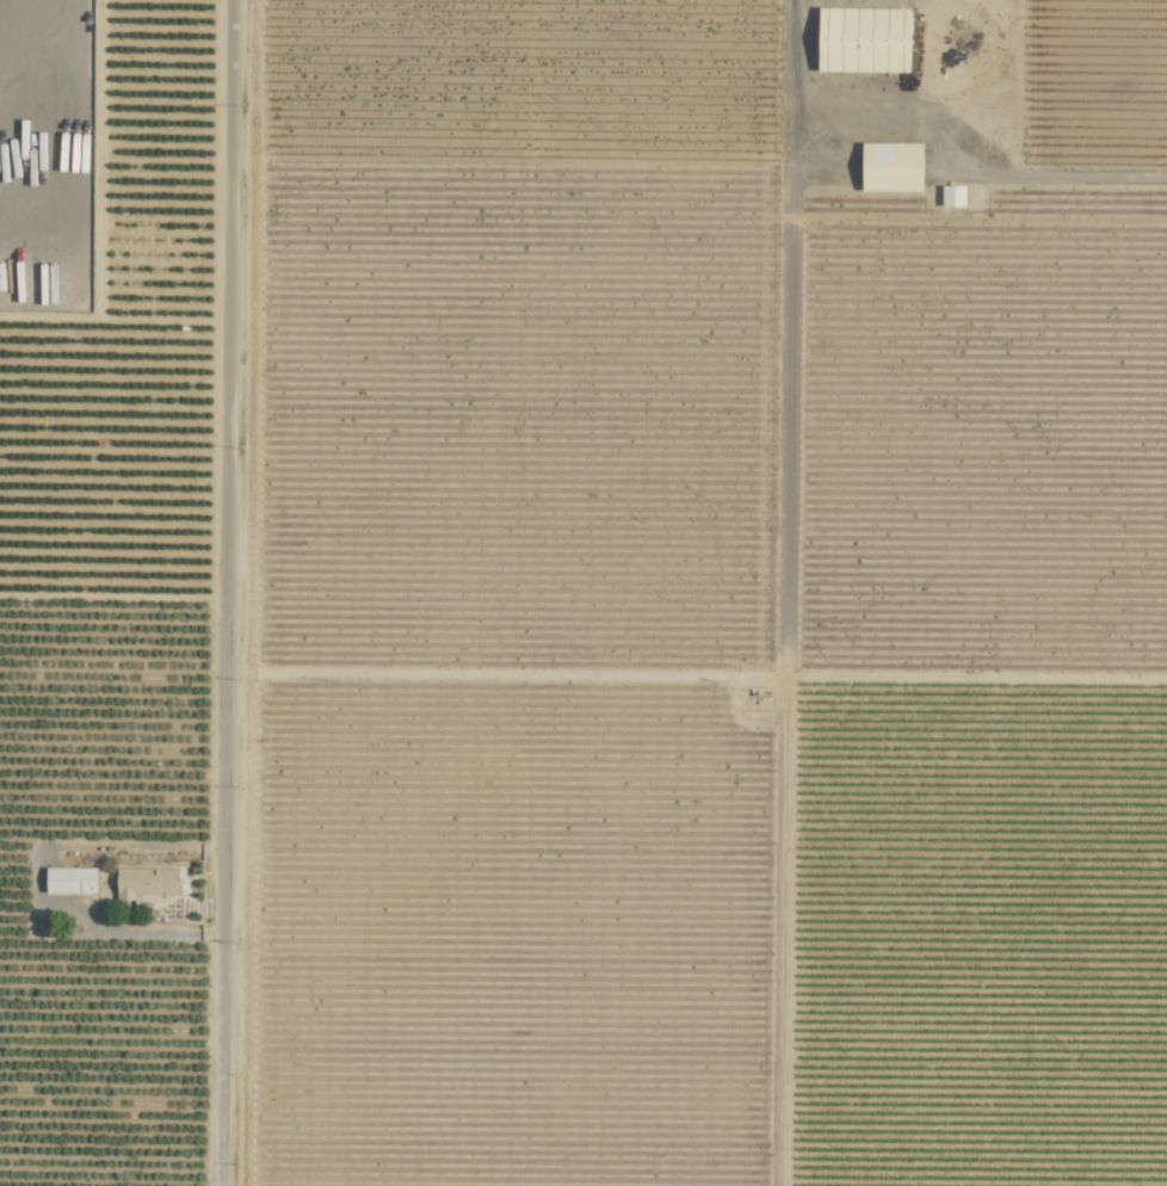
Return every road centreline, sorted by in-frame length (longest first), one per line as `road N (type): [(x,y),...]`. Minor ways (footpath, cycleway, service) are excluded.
road 1 (tertiary): [(233,0),(224,1185)]

